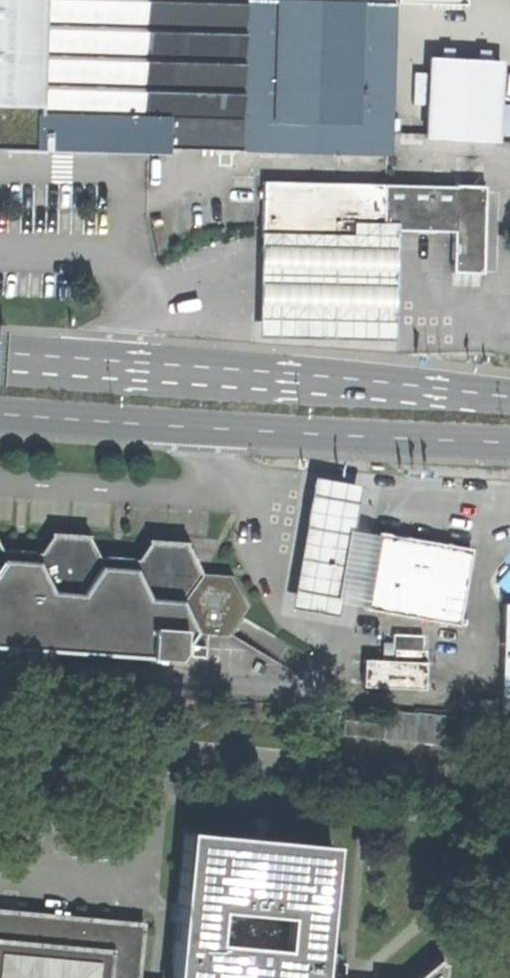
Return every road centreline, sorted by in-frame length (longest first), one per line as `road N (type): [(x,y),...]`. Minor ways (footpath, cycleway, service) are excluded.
road 1 (trunk): [(509,393),(0,349)]
road 2 (trunk): [(0,413),(509,444)]

